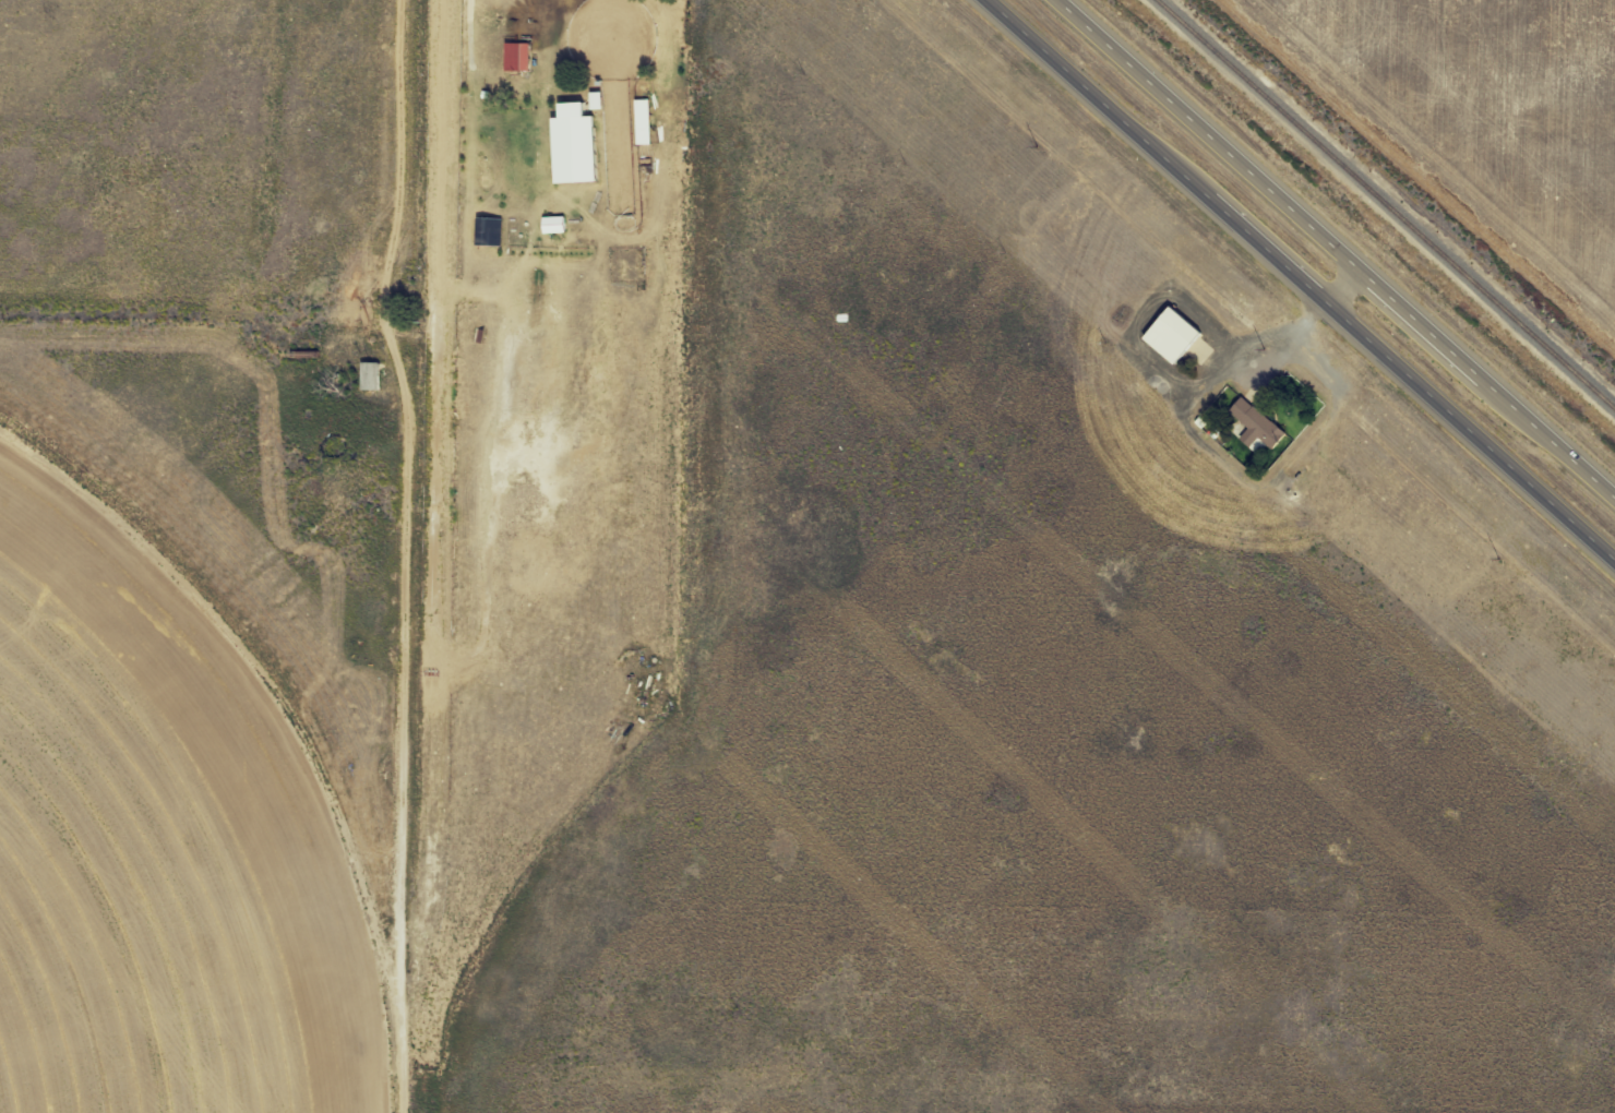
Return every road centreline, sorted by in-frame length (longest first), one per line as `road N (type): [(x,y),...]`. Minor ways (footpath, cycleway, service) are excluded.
road 1 (trunk): [(981,0),(1614,564)]
road 2 (trunk): [(1614,495),(1064,0)]

